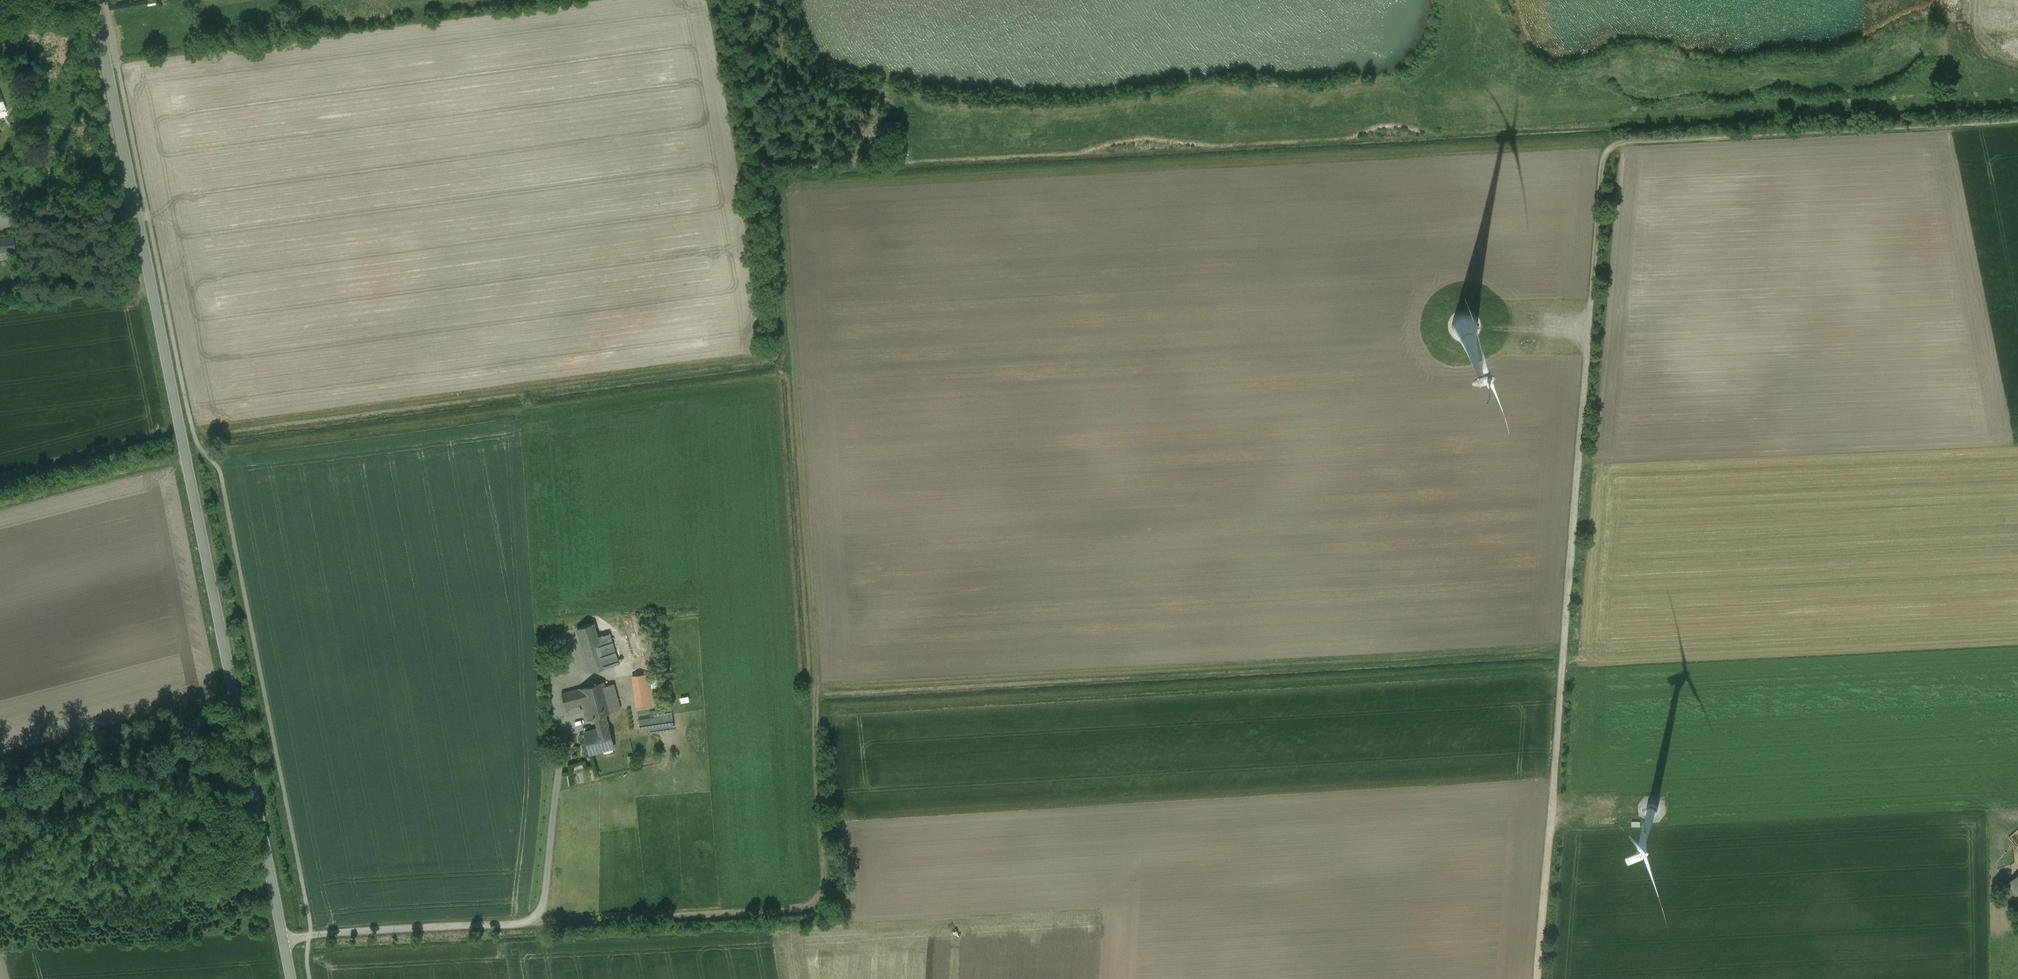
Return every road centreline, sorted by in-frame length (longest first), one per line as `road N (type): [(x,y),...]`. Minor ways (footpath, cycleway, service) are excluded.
road 1 (track): [(1541,978),(1604,161),(1620,141),(2017,117)]
road 2 (tertiary): [(290,978),(94,0)]
road 3 (track): [(818,684),(818,903),(525,926)]

